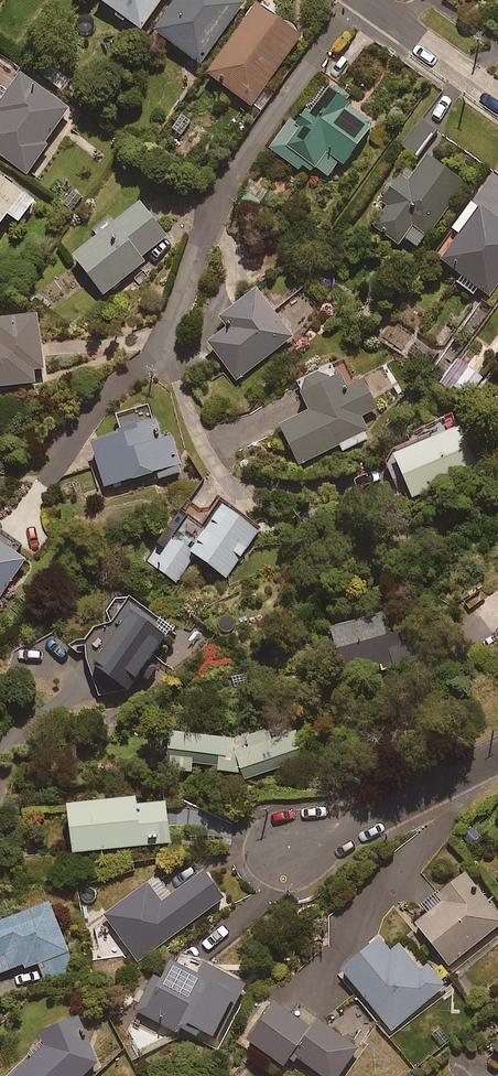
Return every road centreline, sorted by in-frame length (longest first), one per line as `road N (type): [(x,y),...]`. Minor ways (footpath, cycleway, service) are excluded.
road 1 (residential): [(288,840),(497,748)]

